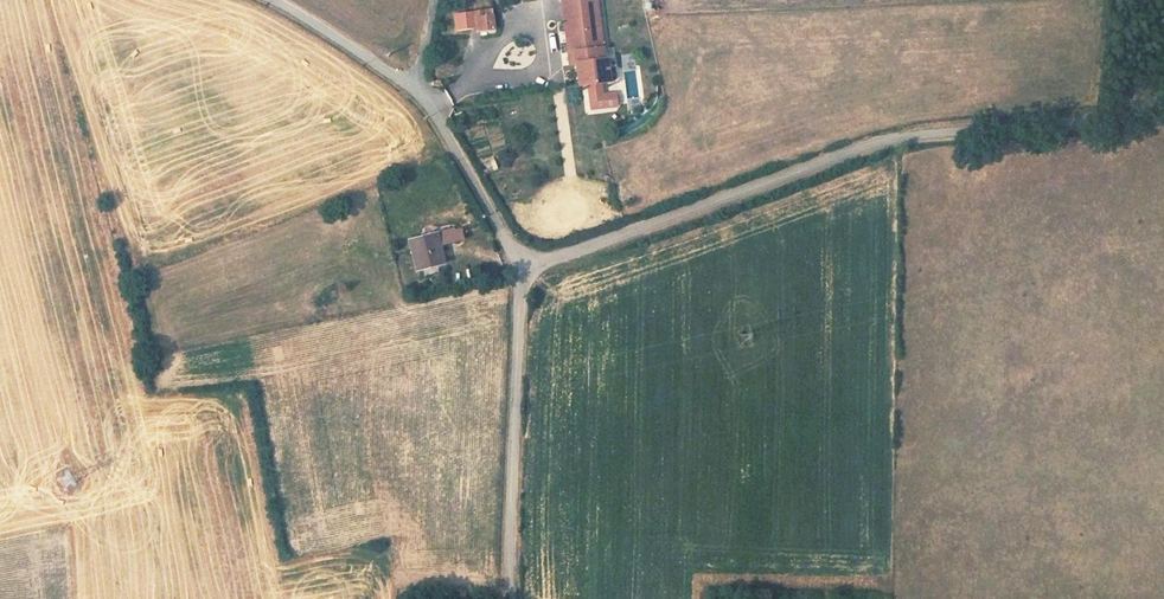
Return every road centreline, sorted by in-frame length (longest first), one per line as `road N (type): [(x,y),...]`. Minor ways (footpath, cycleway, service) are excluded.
road 1 (unclassified): [(524,268),(867,146),(1116,124),(1163,105)]
road 2 (unclassified): [(514,598),(524,268)]
road 3 (residential): [(524,268),(416,89)]
road 4 (residential): [(416,89),(274,0)]

